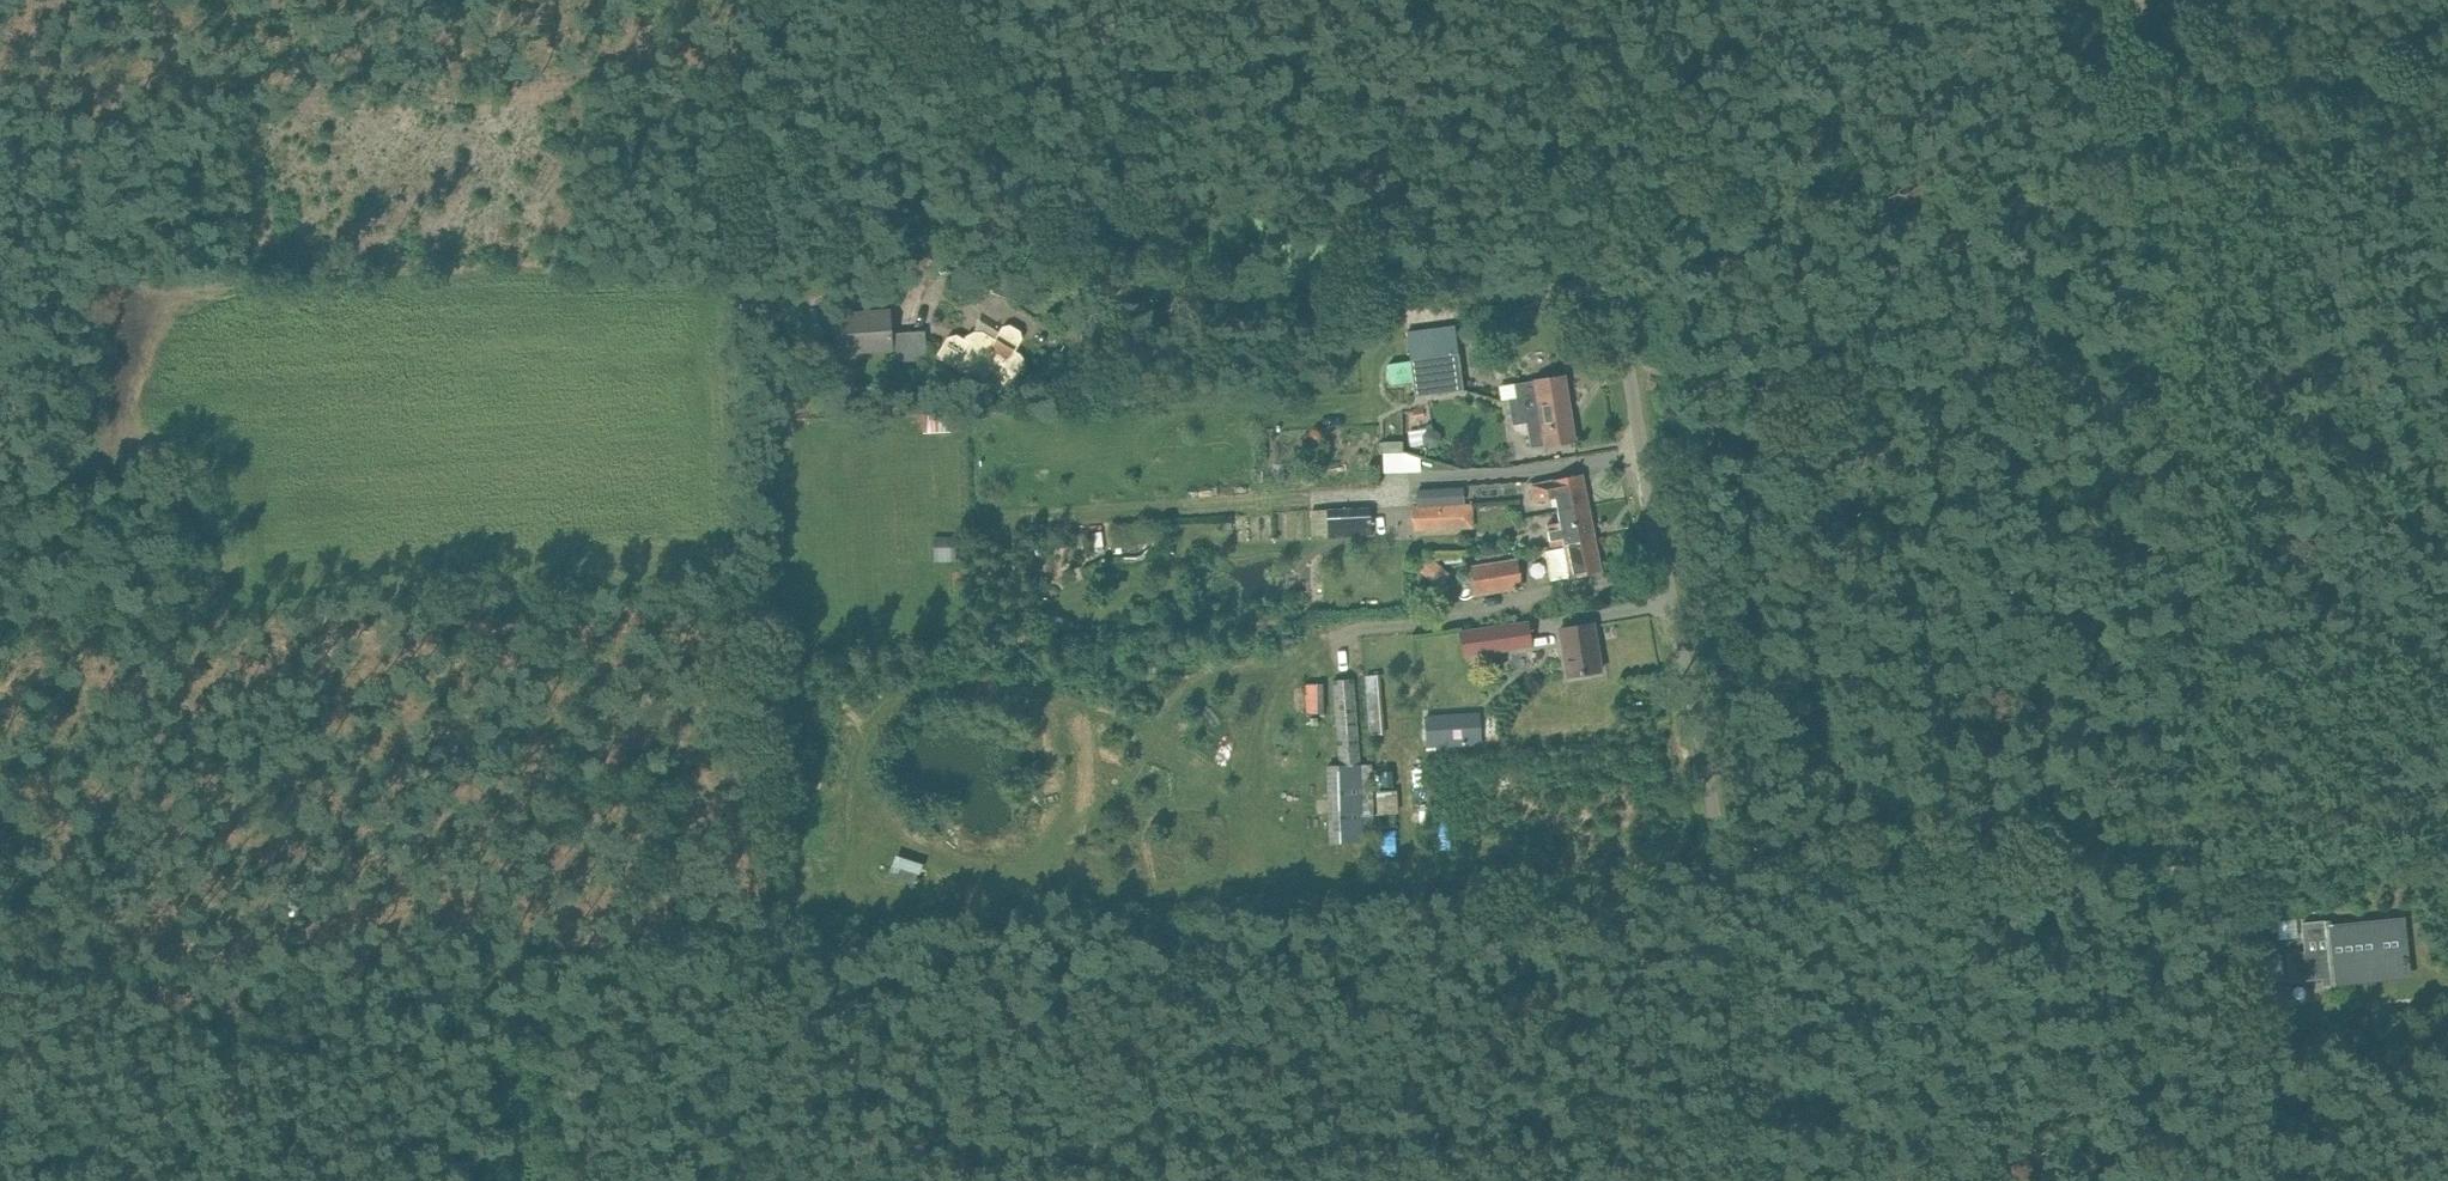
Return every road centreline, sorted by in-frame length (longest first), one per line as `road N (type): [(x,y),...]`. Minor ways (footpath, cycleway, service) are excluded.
road 1 (track): [(1600,169),(2196,138),(2198,462),(2230,492),(2224,816)]
road 2 (unclassified): [(1738,1180),(1698,697),(1569,0)]
road 3 (track): [(2447,802),(1714,849)]

